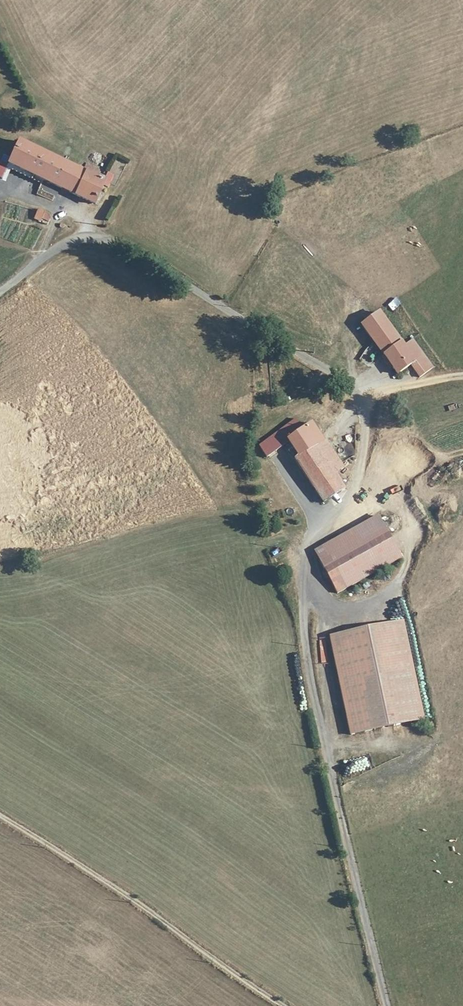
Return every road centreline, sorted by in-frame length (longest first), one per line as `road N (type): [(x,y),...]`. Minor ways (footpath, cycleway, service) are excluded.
road 1 (unclassified): [(390,1005),(295,679),(267,528),(342,499),(366,469),(362,399),(327,367),(108,238),(65,245),(0,290)]
road 2 (track): [(0,814),(288,1005)]

